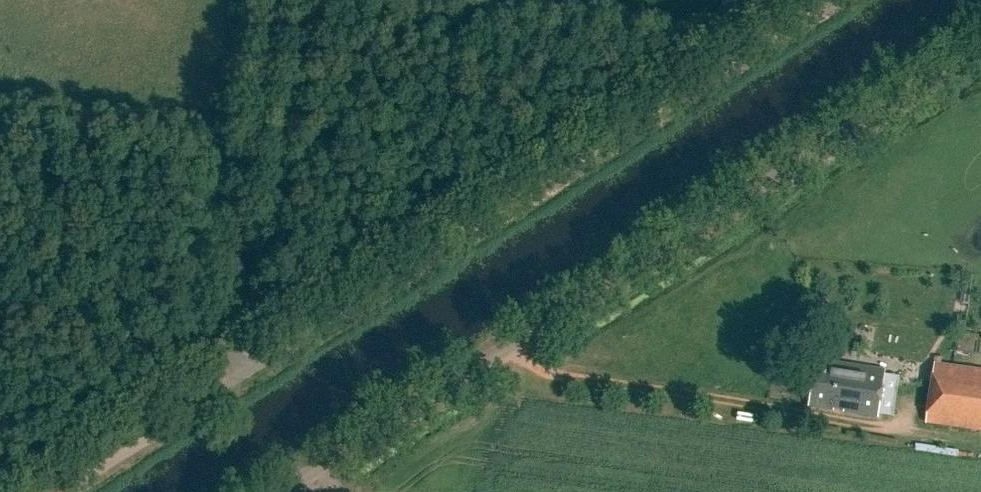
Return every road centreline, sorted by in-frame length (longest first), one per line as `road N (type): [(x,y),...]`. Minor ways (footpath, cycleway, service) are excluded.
road 1 (unclassified): [(283,491),(980,45)]
road 2 (track): [(225,380),(631,141),(850,0)]
road 3 (unclassified): [(283,0),(225,380)]
road 4 (unclassified): [(62,491),(225,380)]

